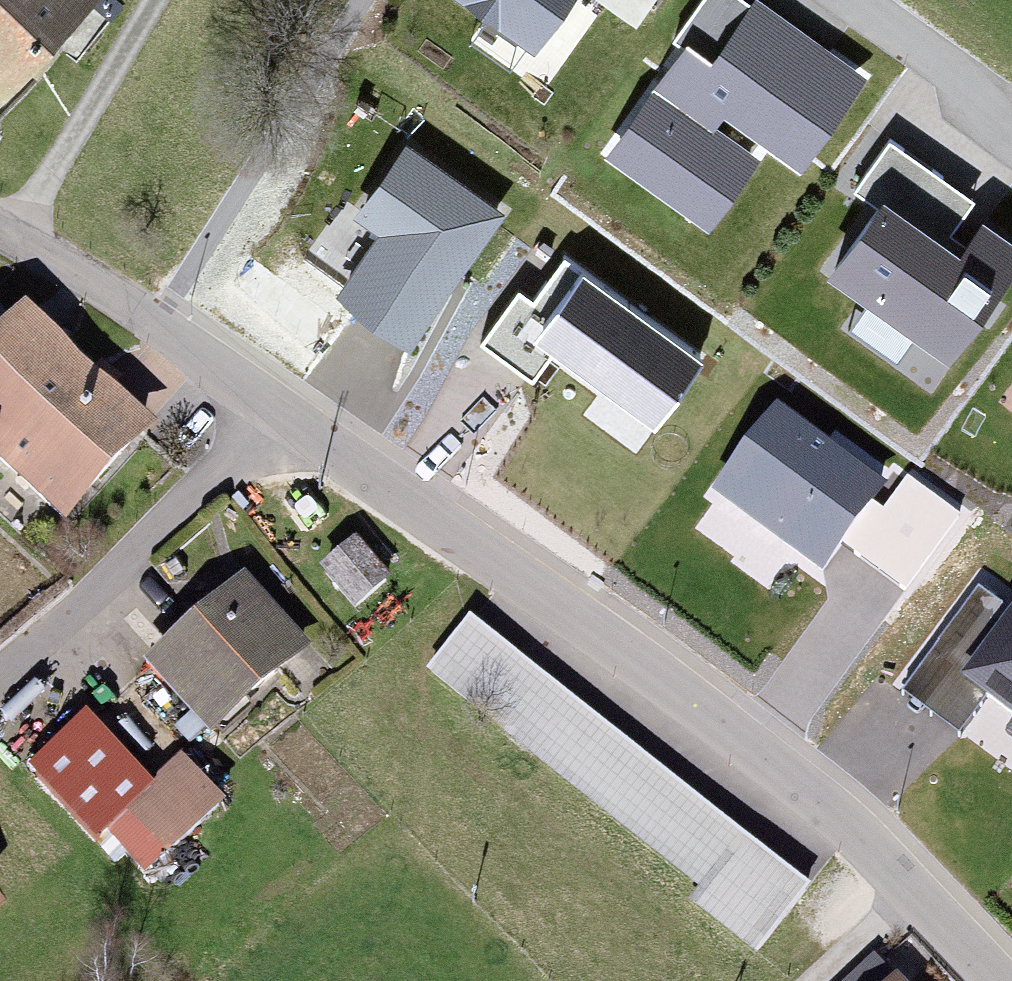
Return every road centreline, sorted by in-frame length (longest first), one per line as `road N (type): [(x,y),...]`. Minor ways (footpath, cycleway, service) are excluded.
road 1 (residential): [(989,980),(800,796),(278,407)]
road 2 (residential): [(0,675),(278,407)]
road 3 (residential): [(1011,129),(841,0)]
road 4 (unclassified): [(148,319),(0,229)]
road 5 (residential): [(278,407),(148,319)]

